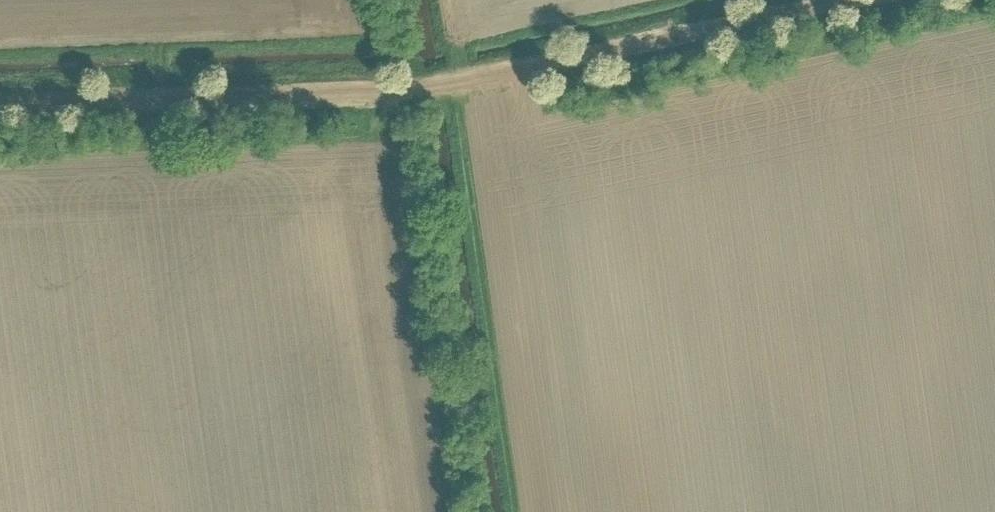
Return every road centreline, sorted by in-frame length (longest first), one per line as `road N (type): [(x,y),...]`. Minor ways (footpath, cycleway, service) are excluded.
road 1 (track): [(0,103),(461,85),(839,0)]

